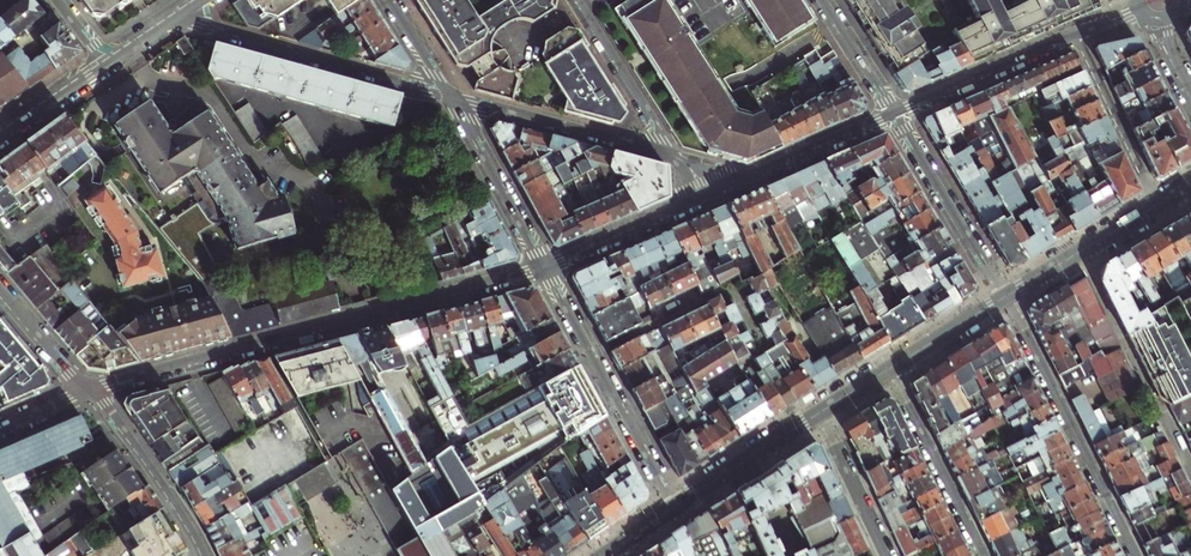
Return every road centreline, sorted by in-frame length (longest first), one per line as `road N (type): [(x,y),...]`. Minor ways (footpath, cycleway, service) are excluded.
road 1 (residential): [(544,267),(89,392)]
road 2 (residential): [(1006,297),(1135,555)]
road 3 (residential): [(185,12),(204,27),(449,96)]
road 4 (residential): [(544,267),(674,508)]
road 5 (residential): [(449,96),(677,157)]
road 6 (residential): [(1006,297),(894,114)]
road 7 (residential): [(887,370),(982,555)]
road 8 (residential): [(1077,34),(894,114)]
road 9 (residential): [(203,555),(153,473),(89,392)]
road 10 (residential): [(449,96),(544,267)]
road 11 (residential): [(1159,205),(1077,34)]
road 12 (residential): [(894,114),(721,189)]
road 13 (residential): [(677,157),(581,6)]
road 14 (tertiary): [(1006,297),(1159,205)]
road 15 (tertiary): [(674,508),(819,414)]
road 16 (residential): [(695,201),(544,267)]
road 17 (residential): [(888,555),(819,414)]
road 18 (tertiary): [(887,370),(1006,297)]
road 19 (residential): [(89,392),(0,290)]
road 20 (residential): [(894,114),(822,0)]
road 21 (residential): [(0,137),(107,64)]

